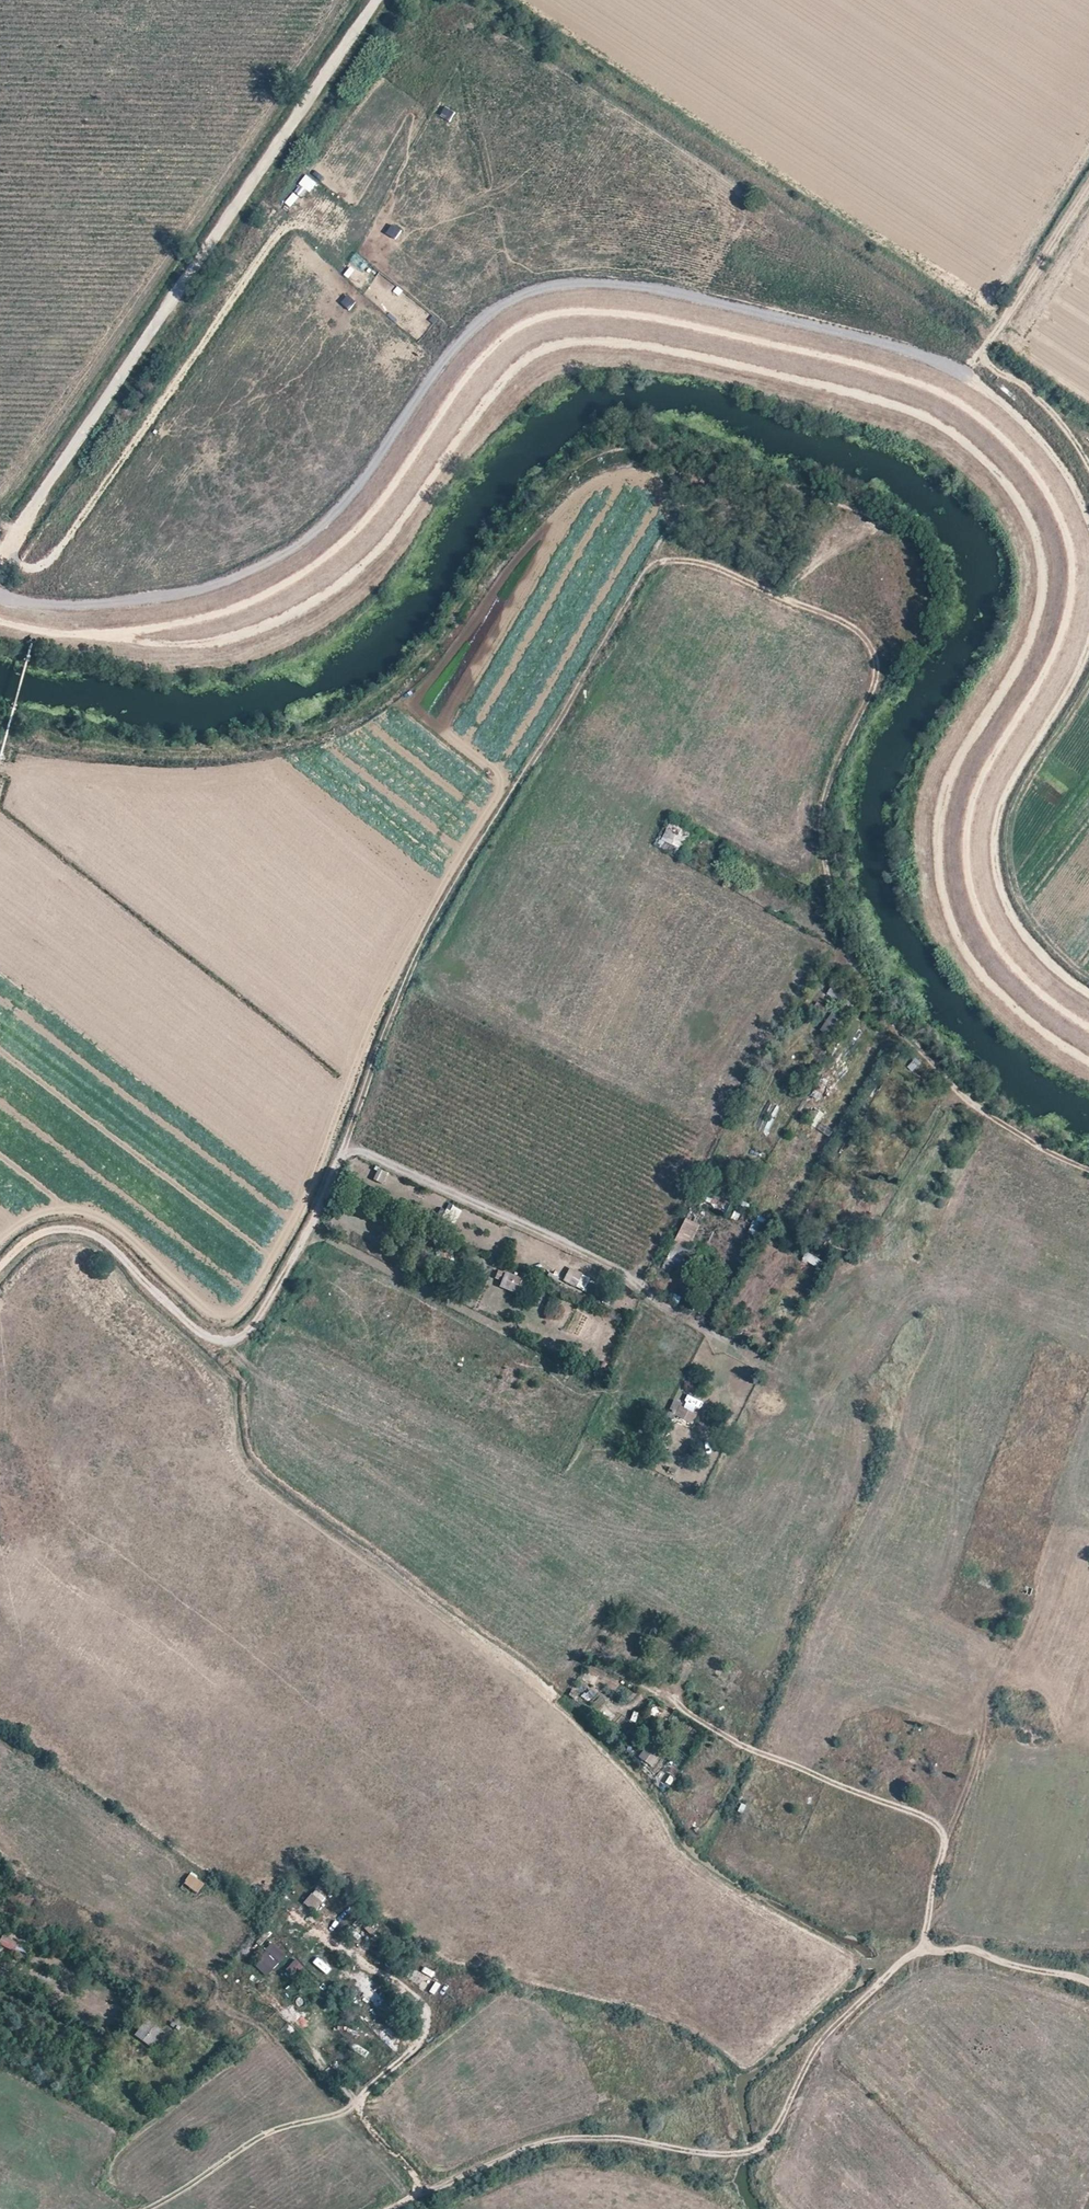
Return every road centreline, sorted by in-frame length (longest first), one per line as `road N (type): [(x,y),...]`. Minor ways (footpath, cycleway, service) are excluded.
road 1 (track): [(1088,1169),(961,1094),(896,1026),(850,956),(824,825),(834,775),(923,623),(933,569),(919,543),(872,515),(757,477),(697,503),(669,533),(421,948),(324,1198),(257,1320),(241,1338),(218,1341),(87,1231),(36,1233),(0,1268)]
road 2 (track): [(21,599),(190,635),(250,628),(306,602),(343,569),(441,436),(514,370),(565,340),(653,331),(883,386),(973,380),(991,437),(1056,536),(1062,620)]
road 3 (track): [(392,2208),(538,2145),(584,2137),(729,2153),(764,2147),(821,2037),(924,1951),(976,1952),(1088,1983)]
road 4 (unclassified): [(378,0),(0,559)]
road 5 (track): [(924,1951),(942,1861),(943,1834),(932,1822),(729,1739),(692,1716)]
road 6 (track): [(346,1145),(651,1291),(689,1278)]
road 7 (track): [(1088,184),(963,376)]

